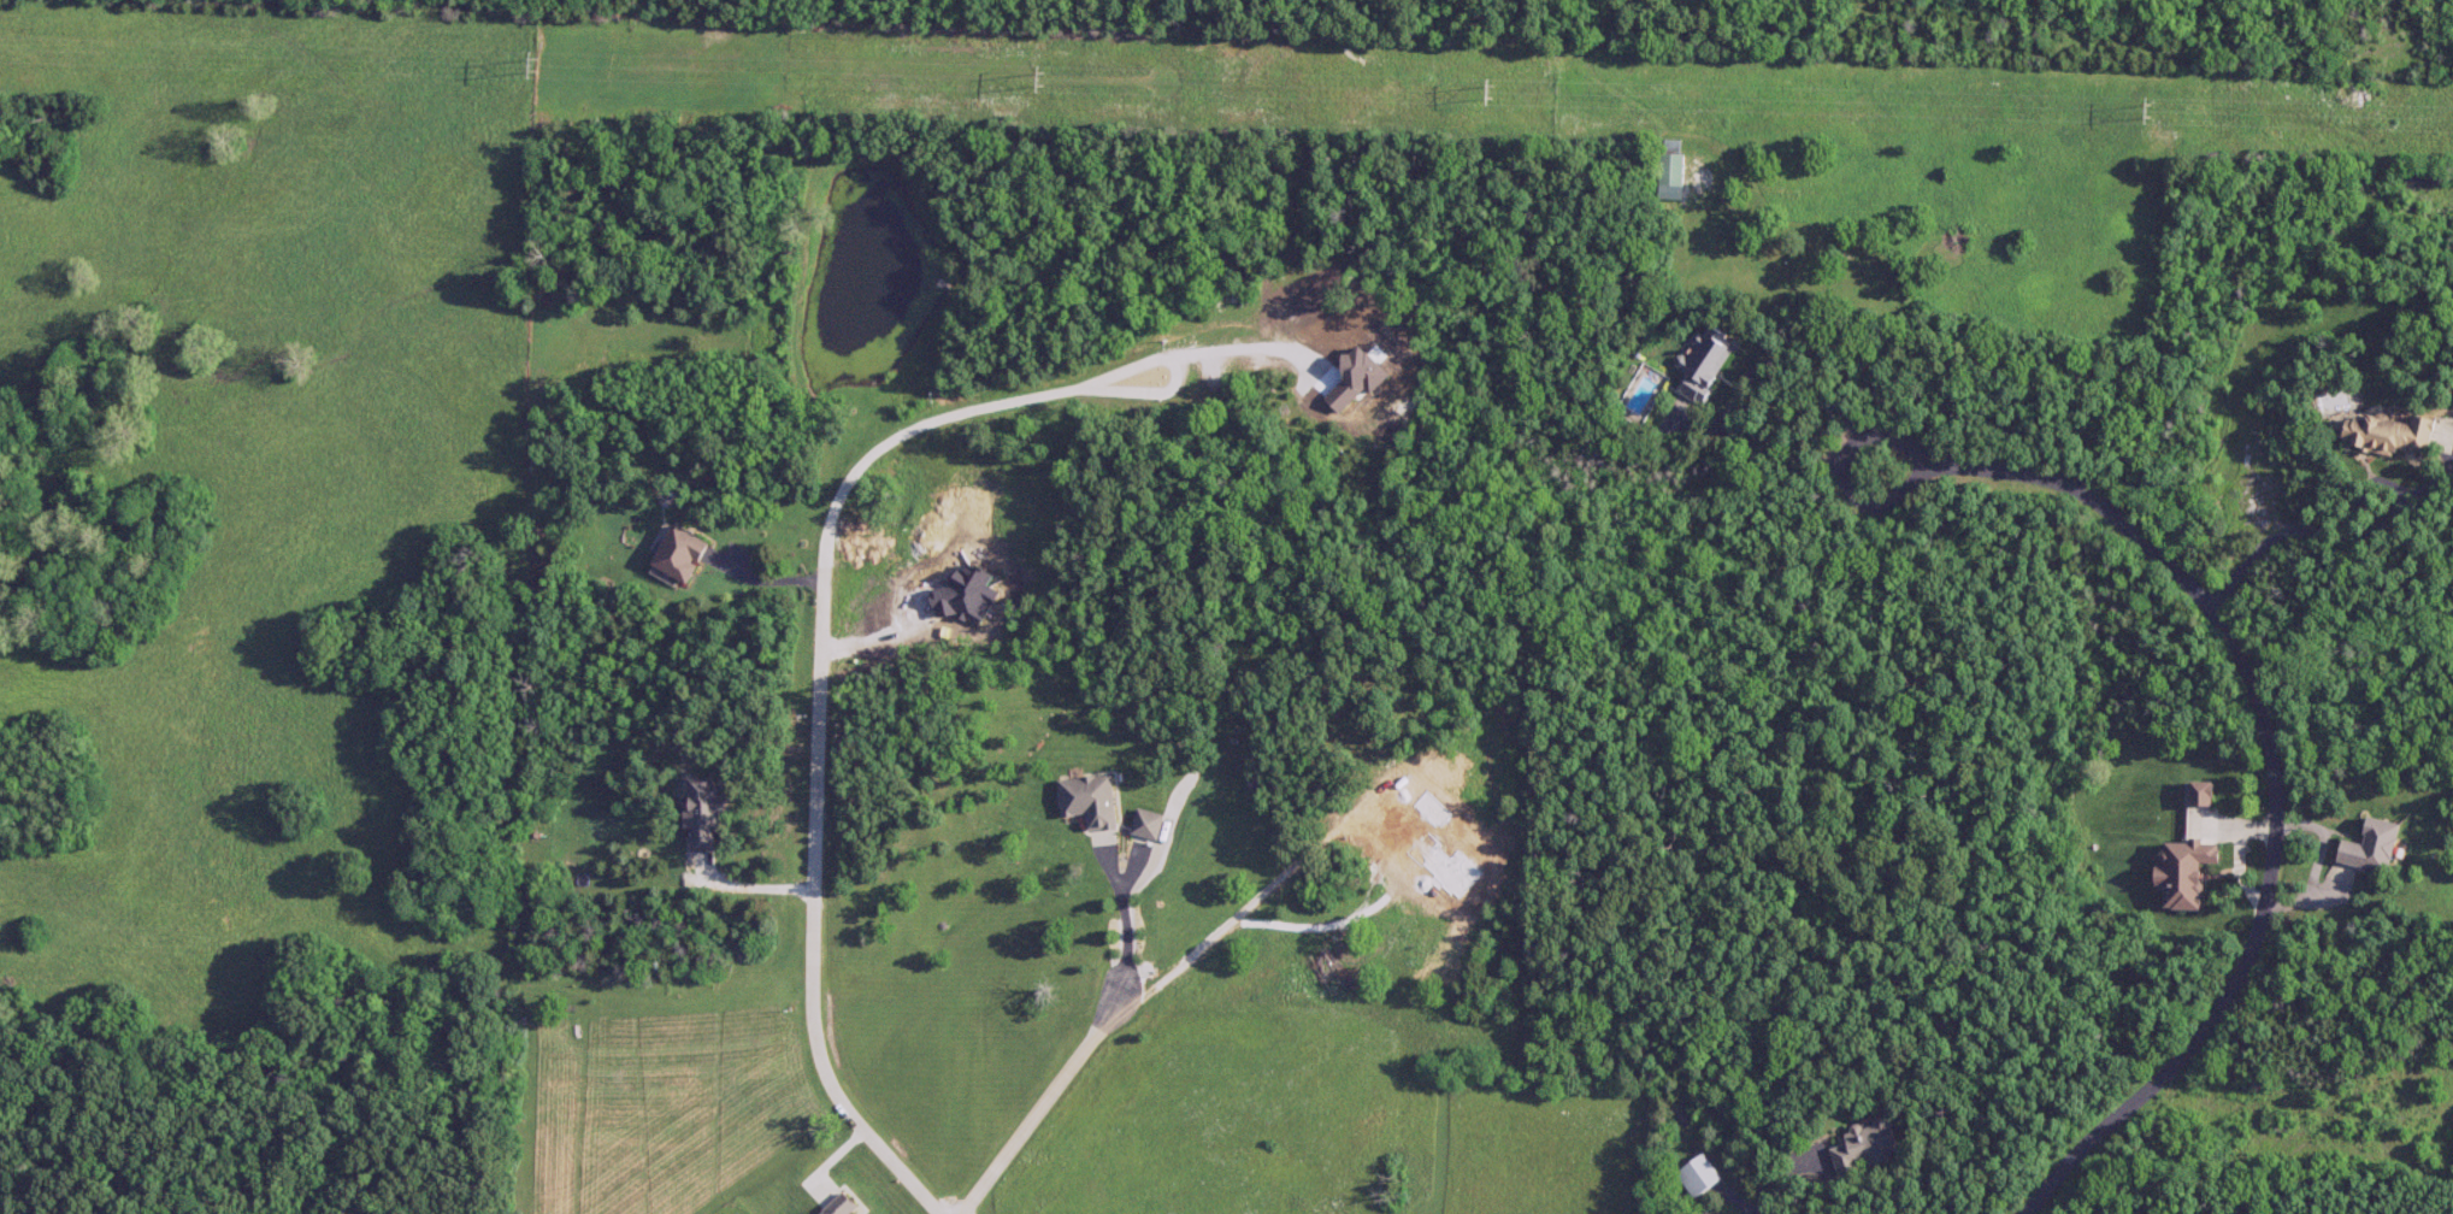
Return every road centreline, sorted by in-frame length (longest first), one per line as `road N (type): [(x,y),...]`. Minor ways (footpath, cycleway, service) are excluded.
road 1 (residential): [(944,1213),(838,1094),(810,1027),(831,523),(847,482),(895,440),(943,416),(1085,385)]
road 2 (residential): [(2031,1213),(2095,1142),(2165,1085),(2235,995),(2269,910),(2280,801),(2275,750),(2253,674),(2224,631),(2085,493),(2030,471),(1927,460)]
road 3 (residential): [(963,1213),(1121,992)]
road 4 (residential): [(1900,490),(1927,460),(1916,443),(1874,429),(1855,435),(1842,452),(1855,489),(1880,497),(1900,490)]
road 5 (residential): [(1085,385),(1161,393),(1178,381),(1161,354),(1085,385)]

